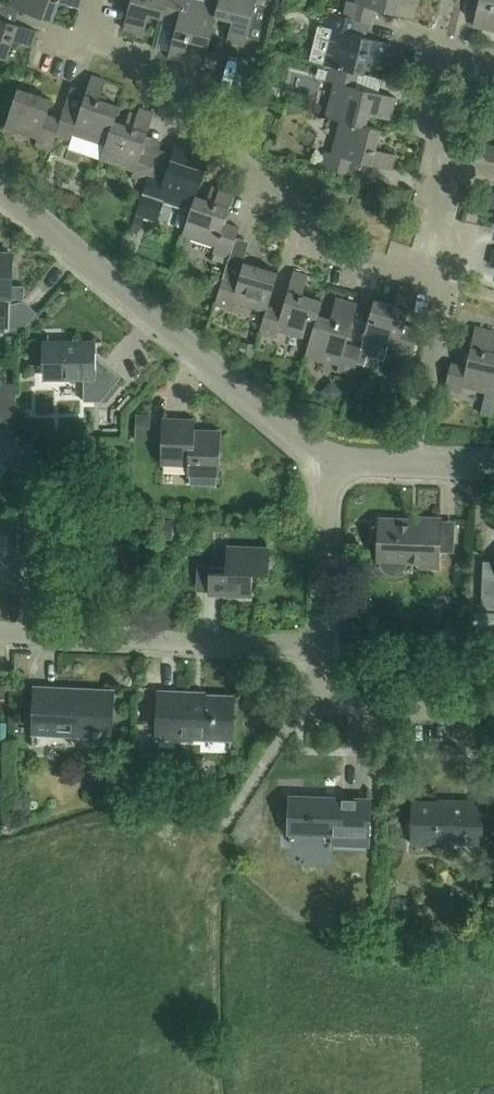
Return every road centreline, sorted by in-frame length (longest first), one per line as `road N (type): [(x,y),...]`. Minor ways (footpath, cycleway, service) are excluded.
road 1 (residential): [(445,287),(330,252),(238,161),(186,81),(85,39)]
road 2 (residential): [(334,461),(0,186)]
road 3 (residential): [(445,287),(434,50),(493,63)]
road 4 (residential): [(322,645),(33,634)]
road 5 (residential): [(475,710),(322,708),(322,645)]
road 6 (residential): [(322,645),(334,461)]
road 7 (residential): [(409,464),(445,287)]
road 8 (residential): [(33,634),(36,497)]

